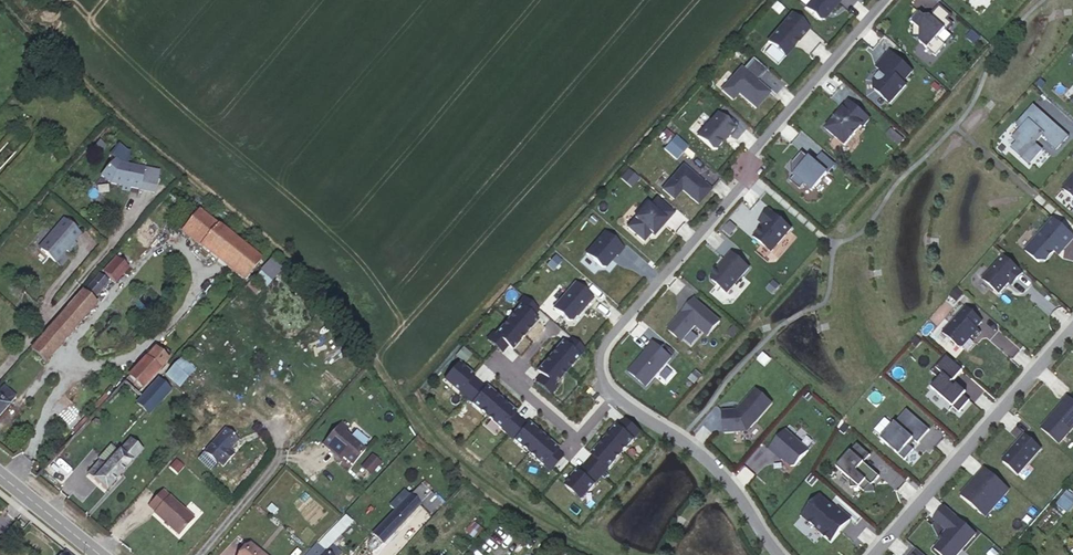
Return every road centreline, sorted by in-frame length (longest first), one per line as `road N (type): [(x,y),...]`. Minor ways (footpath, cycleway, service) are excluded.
road 1 (track): [(8,0),(106,107),(326,288),(426,441),(544,531),(598,554)]
road 2 (residential): [(886,0),(757,147),(740,189),(601,350),(599,380),(618,401)]
road 3 (residential): [(875,554),(1072,330)]
road 4 (residential): [(618,401),(691,449),(737,494),(777,554)]
road 5 (residential): [(618,401),(578,442),(492,364)]
road 6 (residential): [(279,459),(195,554)]
road 7 (secondary): [(0,477),(98,554)]

